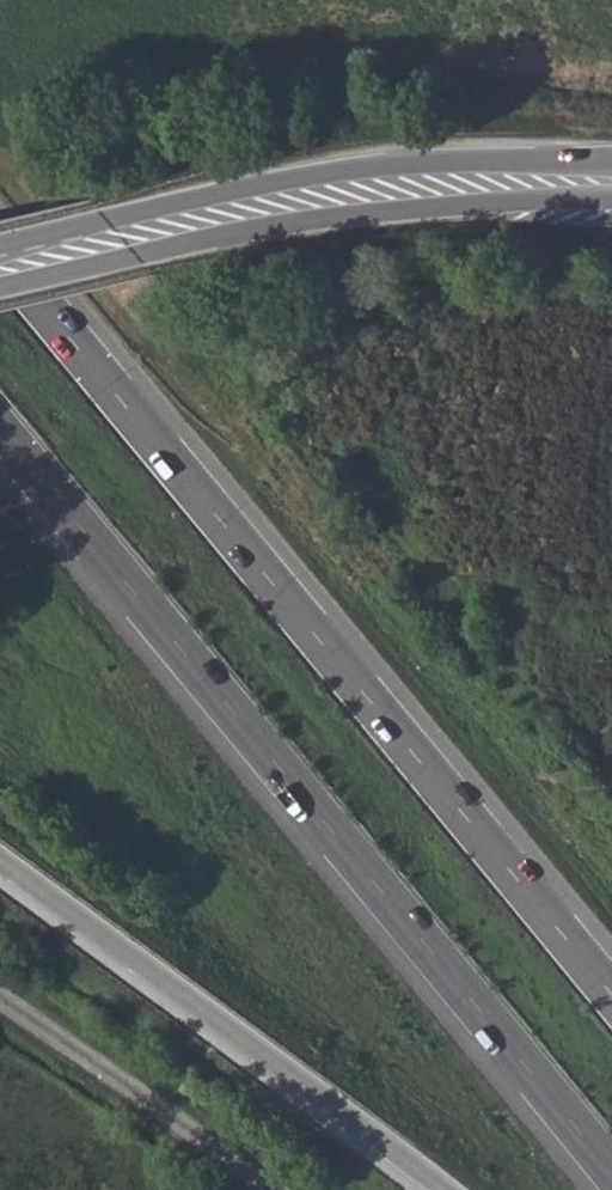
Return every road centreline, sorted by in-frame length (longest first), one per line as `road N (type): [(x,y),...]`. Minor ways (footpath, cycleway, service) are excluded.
road 1 (trunk): [(611,994),(0,253)]
road 2 (trunk): [(0,430),(611,1170)]
road 3 (trunk): [(0,860),(447,1189)]
road 4 (secondary): [(0,263),(341,191)]
road 5 (unclassified): [(0,1002),(270,1189)]
road 6 (secondary): [(611,161),(420,170),(341,191)]
road 7 (secondary): [(341,191),(513,189),(611,198)]

